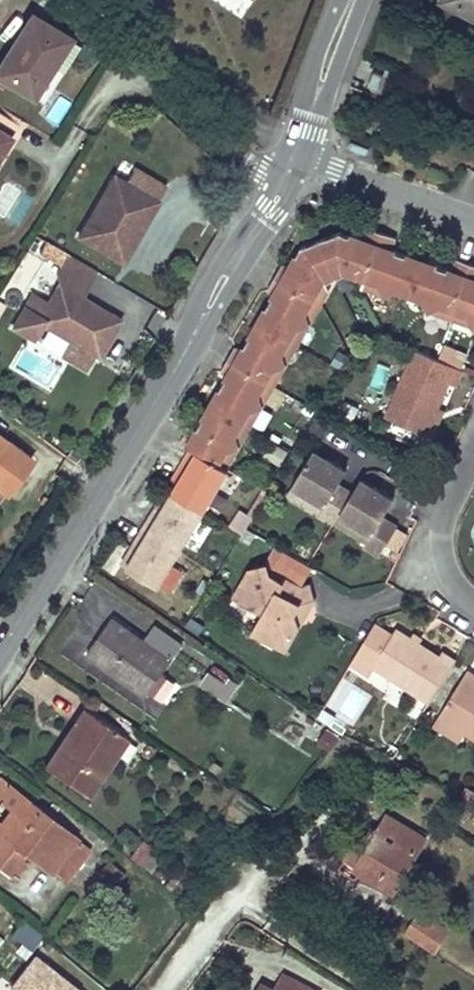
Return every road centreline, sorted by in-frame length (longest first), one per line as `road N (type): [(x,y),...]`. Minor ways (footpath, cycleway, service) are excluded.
road 1 (secondary): [(6,637),(284,182)]
road 2 (residential): [(73,136),(115,76),(143,67),(284,182)]
road 3 (residential): [(297,160),(473,219)]
road 4 (residential): [(162,989),(278,846)]
road 5 (residential): [(473,448),(440,513),(437,548),(458,597),(473,606)]
road 6 (secondary): [(297,160),(352,0)]

